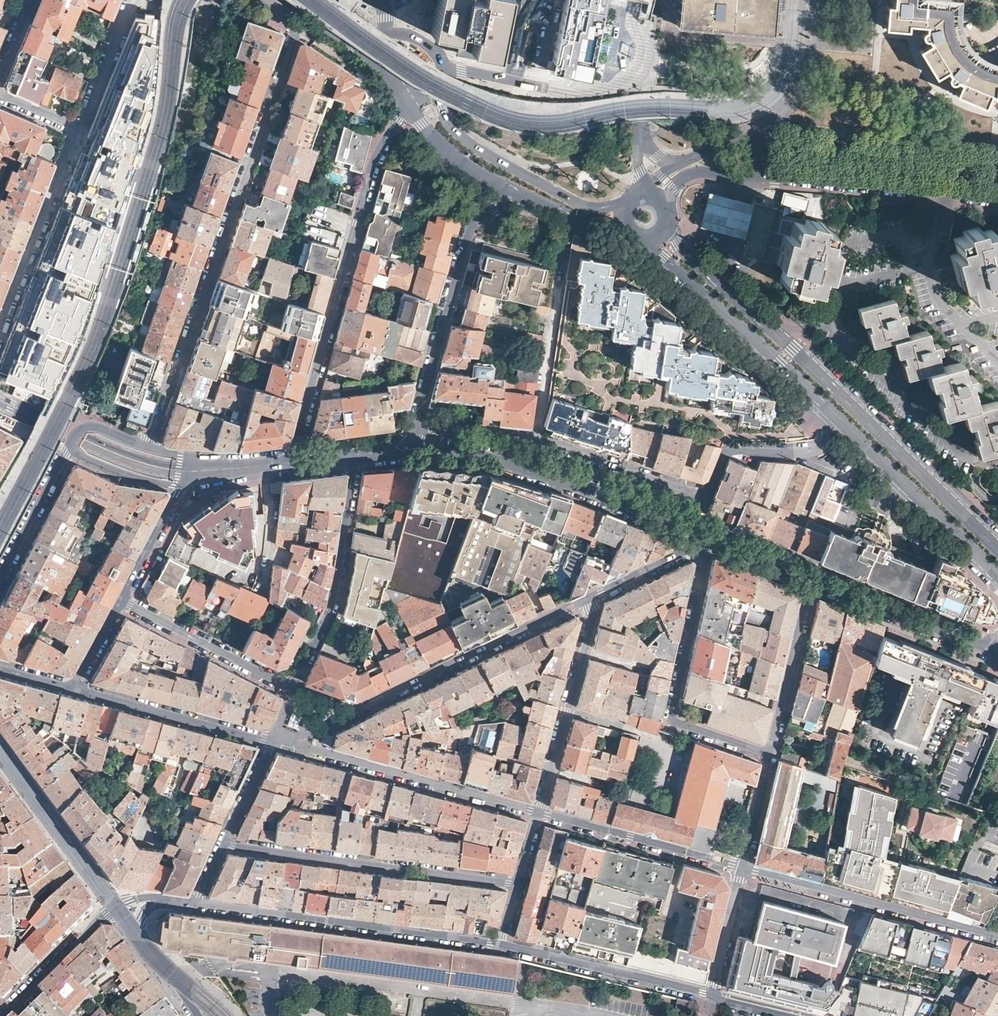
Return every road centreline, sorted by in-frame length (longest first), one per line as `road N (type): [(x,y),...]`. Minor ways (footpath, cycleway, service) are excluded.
road 1 (residential): [(148,448),(294,36),(288,16),(263,0)]
road 2 (secondary): [(997,550),(692,259),(668,221)]
road 3 (residential): [(411,109),(370,170),(294,462)]
road 4 (residential): [(836,419),(824,444),(809,452),(731,452),(702,495),(533,439)]
road 5 (residential): [(291,744),(597,596)]
road 6 (residential): [(712,536),(497,454),(409,448)]
road 7 (residential): [(502,944),(198,901)]
road 8 (residential): [(517,882),(225,845)]
road 9 (residential): [(712,536),(674,718),(771,753)]
road 10 (tertiary): [(445,74),(579,93),(618,88),(646,61),(633,0)]
road 11 (residential): [(413,433),(470,220),(485,202),(515,195)]
road 12 (secondary): [(643,240),(836,419)]
road 13 (residential): [(743,867),(997,935)]
road 14 (residential): [(291,744),(538,811)]
road 15 (residential): [(357,454),(339,590),(294,689)]
road 16 (tertiary): [(755,178),(997,198)]
road 17 (tertiary): [(997,164),(758,142)]
road 18 (tertiary): [(626,205),(579,204),(500,161),(458,133),(436,90)]
road 19 (secondary): [(836,419),(997,578)]
road 20 (residential): [(597,596),(538,811)]
road 21 (residential): [(710,995),(502,944)]
road 22 (residential): [(538,811),(743,867)]
road 23 (residential): [(76,686),(270,740)]
road 24 (residential): [(294,689),(122,599)]
road 25 (residential): [(997,648),(816,578)]
road 26 (residential): [(771,753),(816,578)]
road 27 (residential): [(121,904),(0,1015)]
road 28 (residential): [(68,448),(0,580)]
road 29 (residential): [(555,295),(533,439)]
road 30 (tertiary): [(411,109),(459,165),(515,195)]
road 31 (residential): [(710,995),(743,867)]
road 32 (residential): [(122,599),(183,483)]
road 33 (residential): [(597,596),(712,536)]
road 34 (tertiary): [(639,129),(626,0)]
road 35 (residential): [(68,448),(120,472),(183,483)]
road 36 (residential): [(533,439),(443,428),(413,433)]

